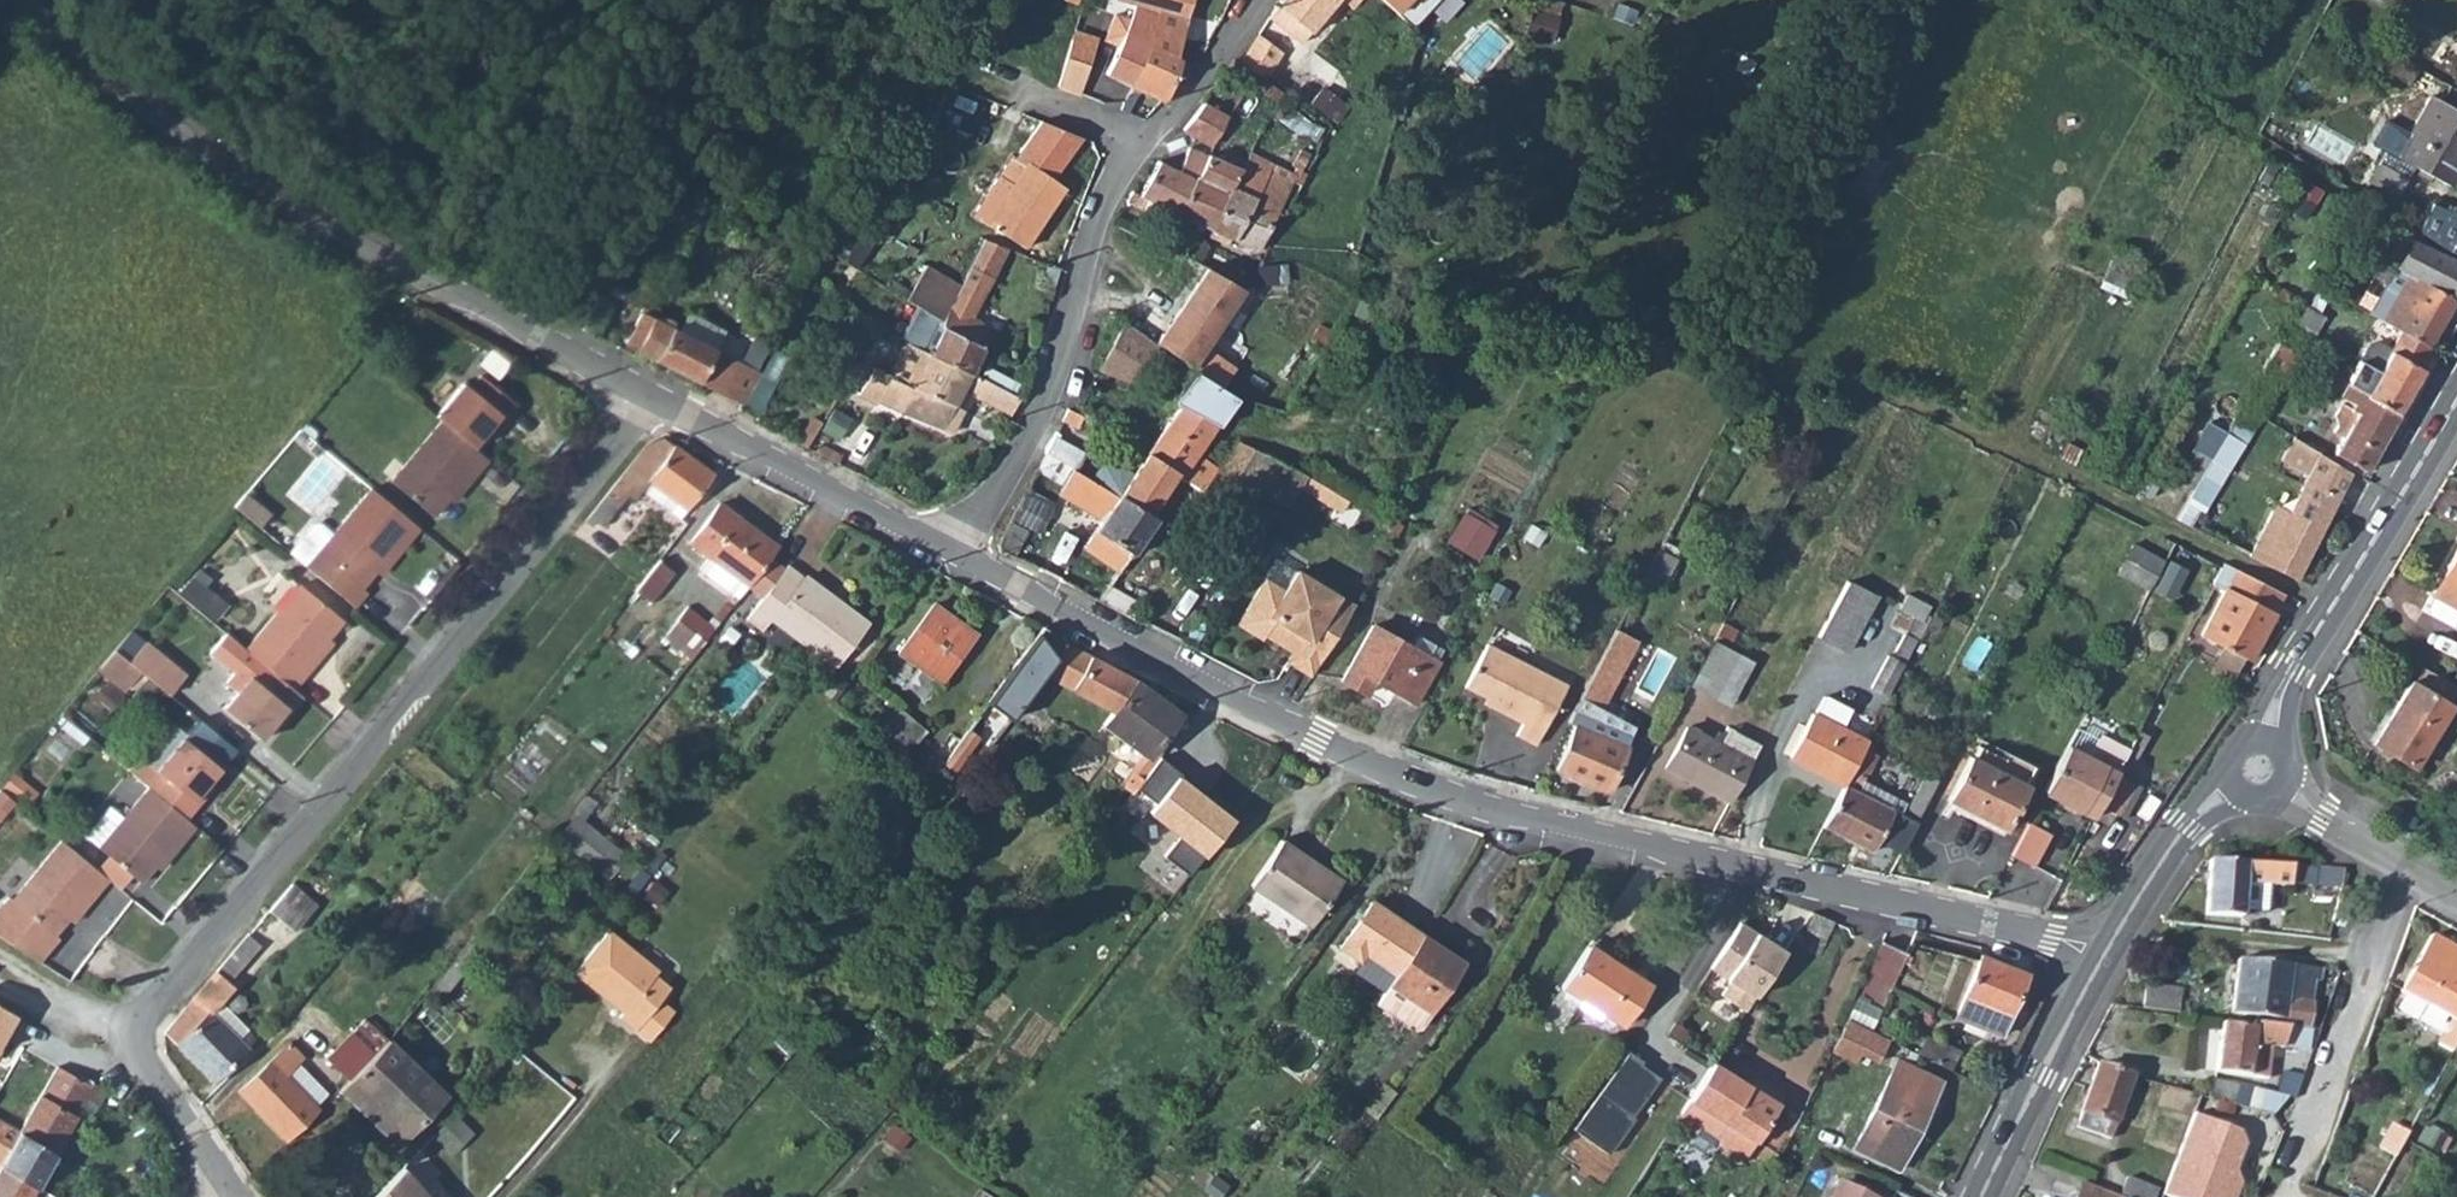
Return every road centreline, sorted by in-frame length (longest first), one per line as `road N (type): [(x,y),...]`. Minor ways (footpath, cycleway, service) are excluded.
road 1 (residential): [(953,547),(1440,791),(2102,957)]
road 2 (residential): [(642,396),(458,648),(140,1024),(135,1047),(226,1180)]
road 3 (unclassified): [(23,0),(182,137),(409,273),(642,396)]
road 4 (residential): [(953,547),(1039,419),(1078,274),(1132,138),(1169,117),(1198,86),(1247,0)]
road 5 (tertiary): [(2269,735),(2292,668),(2456,396)]
road 6 (residential): [(642,396),(953,547)]
road 7 (tertiary): [(1980,1196),(2102,957)]
road 8 (tertiary): [(2102,957),(2203,801),(2231,781)]
road 9 (residential): [(2456,898),(2405,872),(2286,786)]
road 10 (track): [(0,955),(140,1024)]

